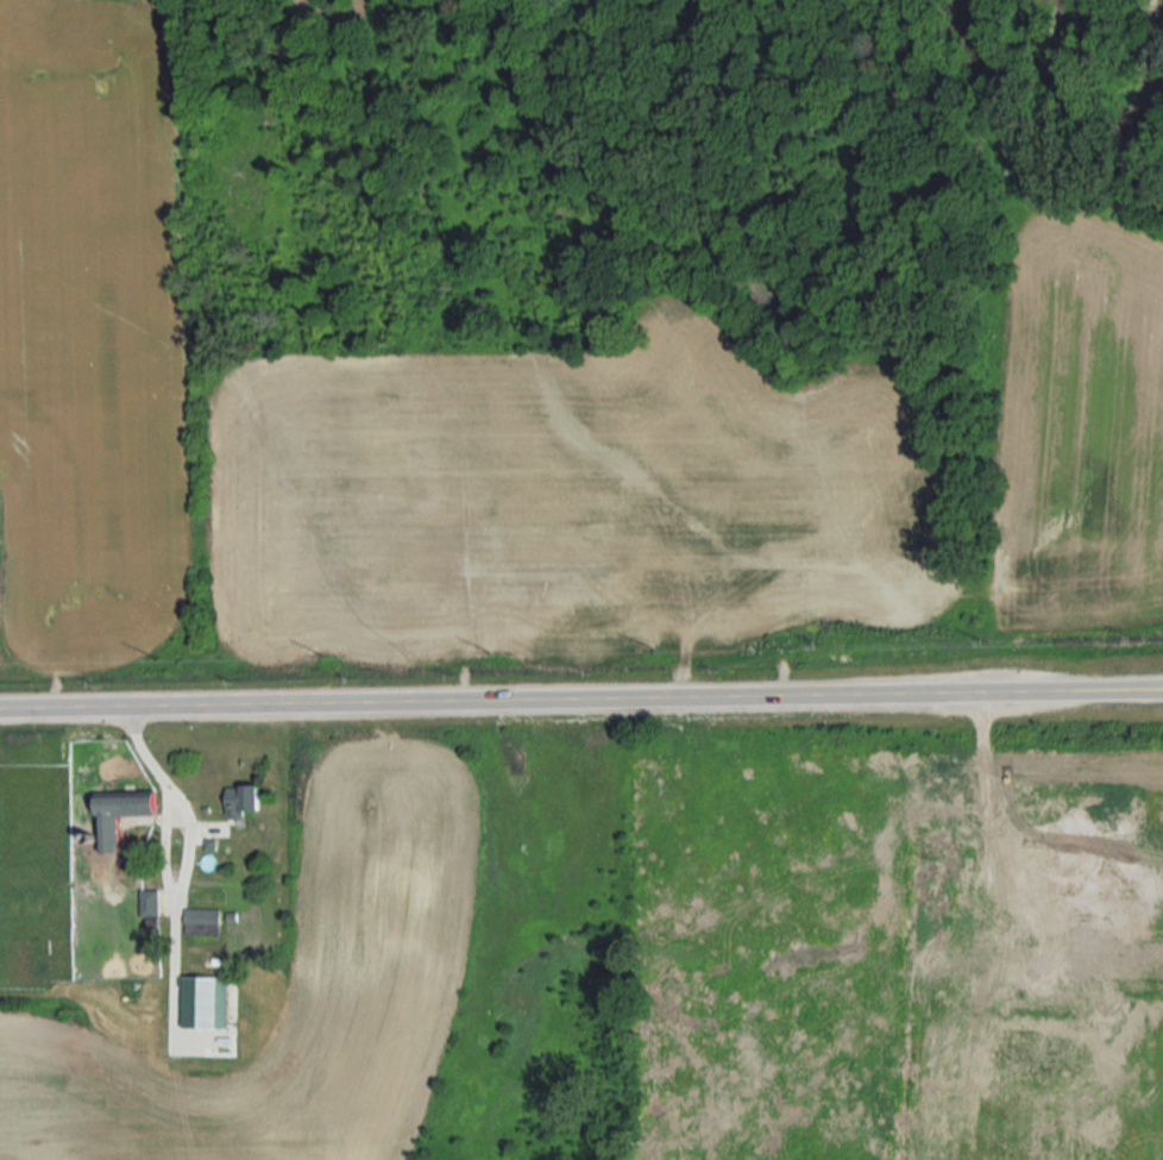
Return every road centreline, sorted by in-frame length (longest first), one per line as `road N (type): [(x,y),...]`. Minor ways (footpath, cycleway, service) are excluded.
road 1 (tertiary): [(0,711),(1162,689)]

